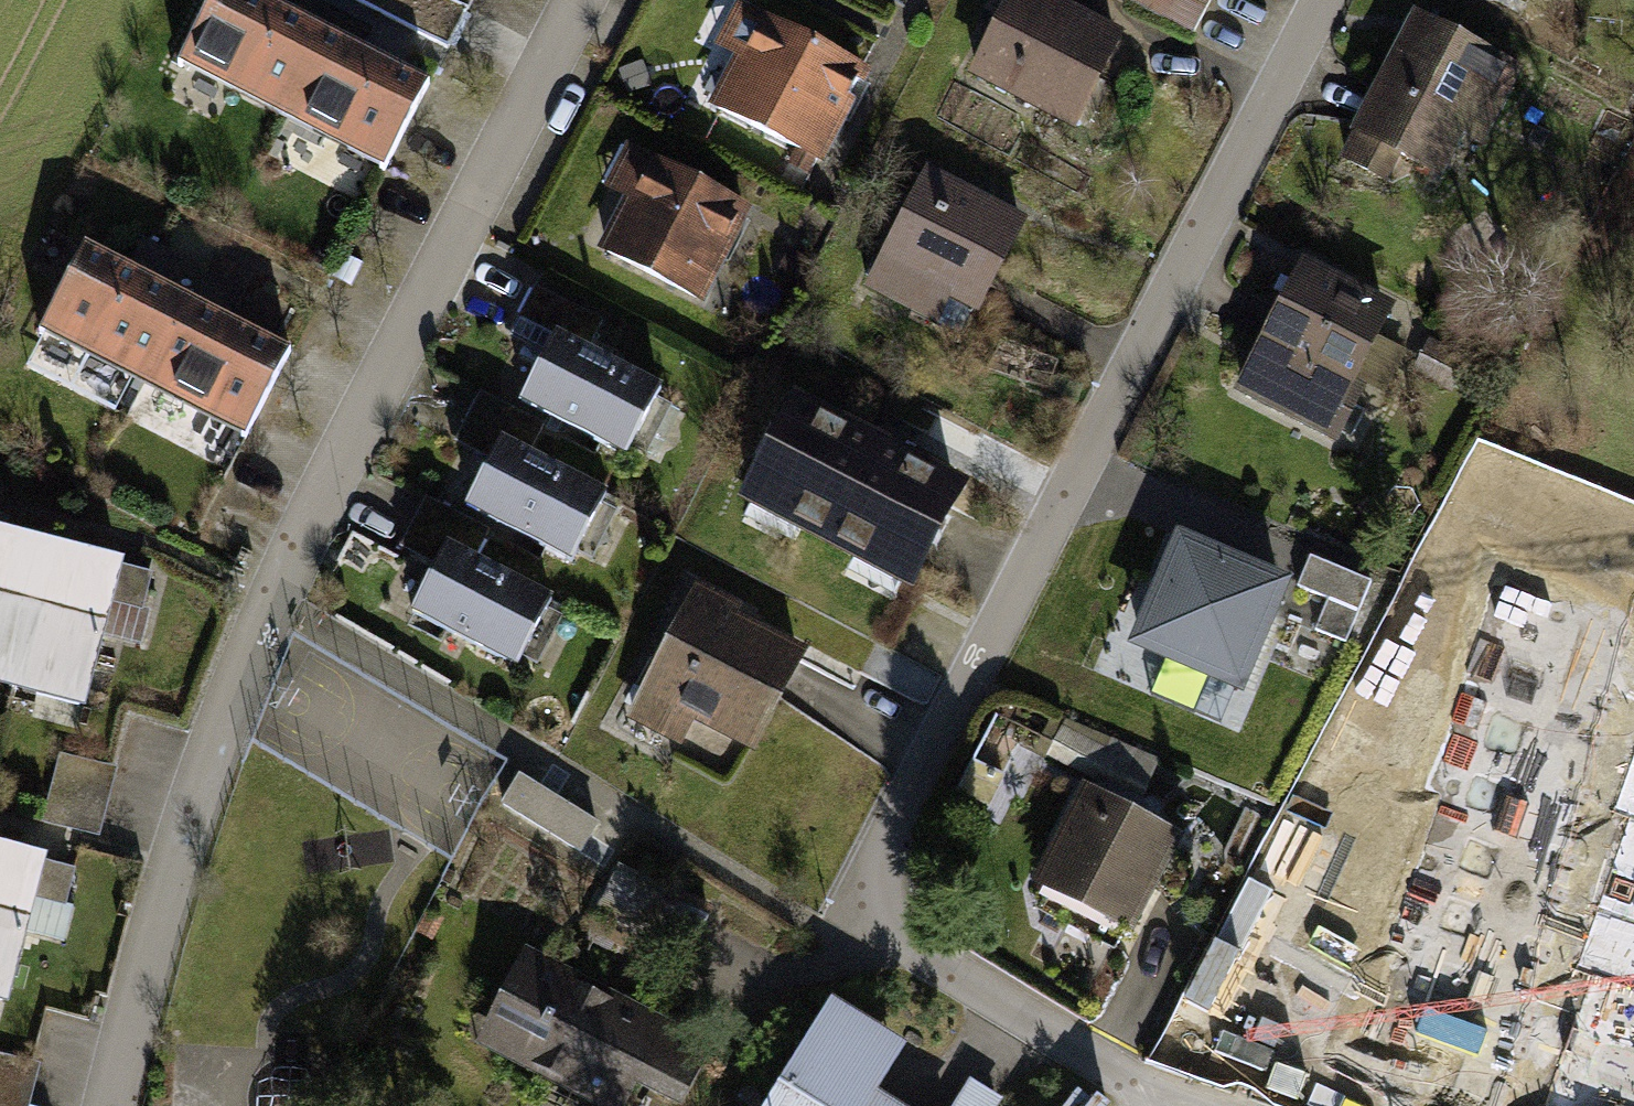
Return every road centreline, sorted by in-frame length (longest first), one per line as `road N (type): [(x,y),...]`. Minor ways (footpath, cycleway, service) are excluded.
road 1 (residential): [(1191,1105),(1139,1087),(860,907),(1322,0)]
road 2 (residential): [(584,0),(265,596),(180,839),(110,1105)]

